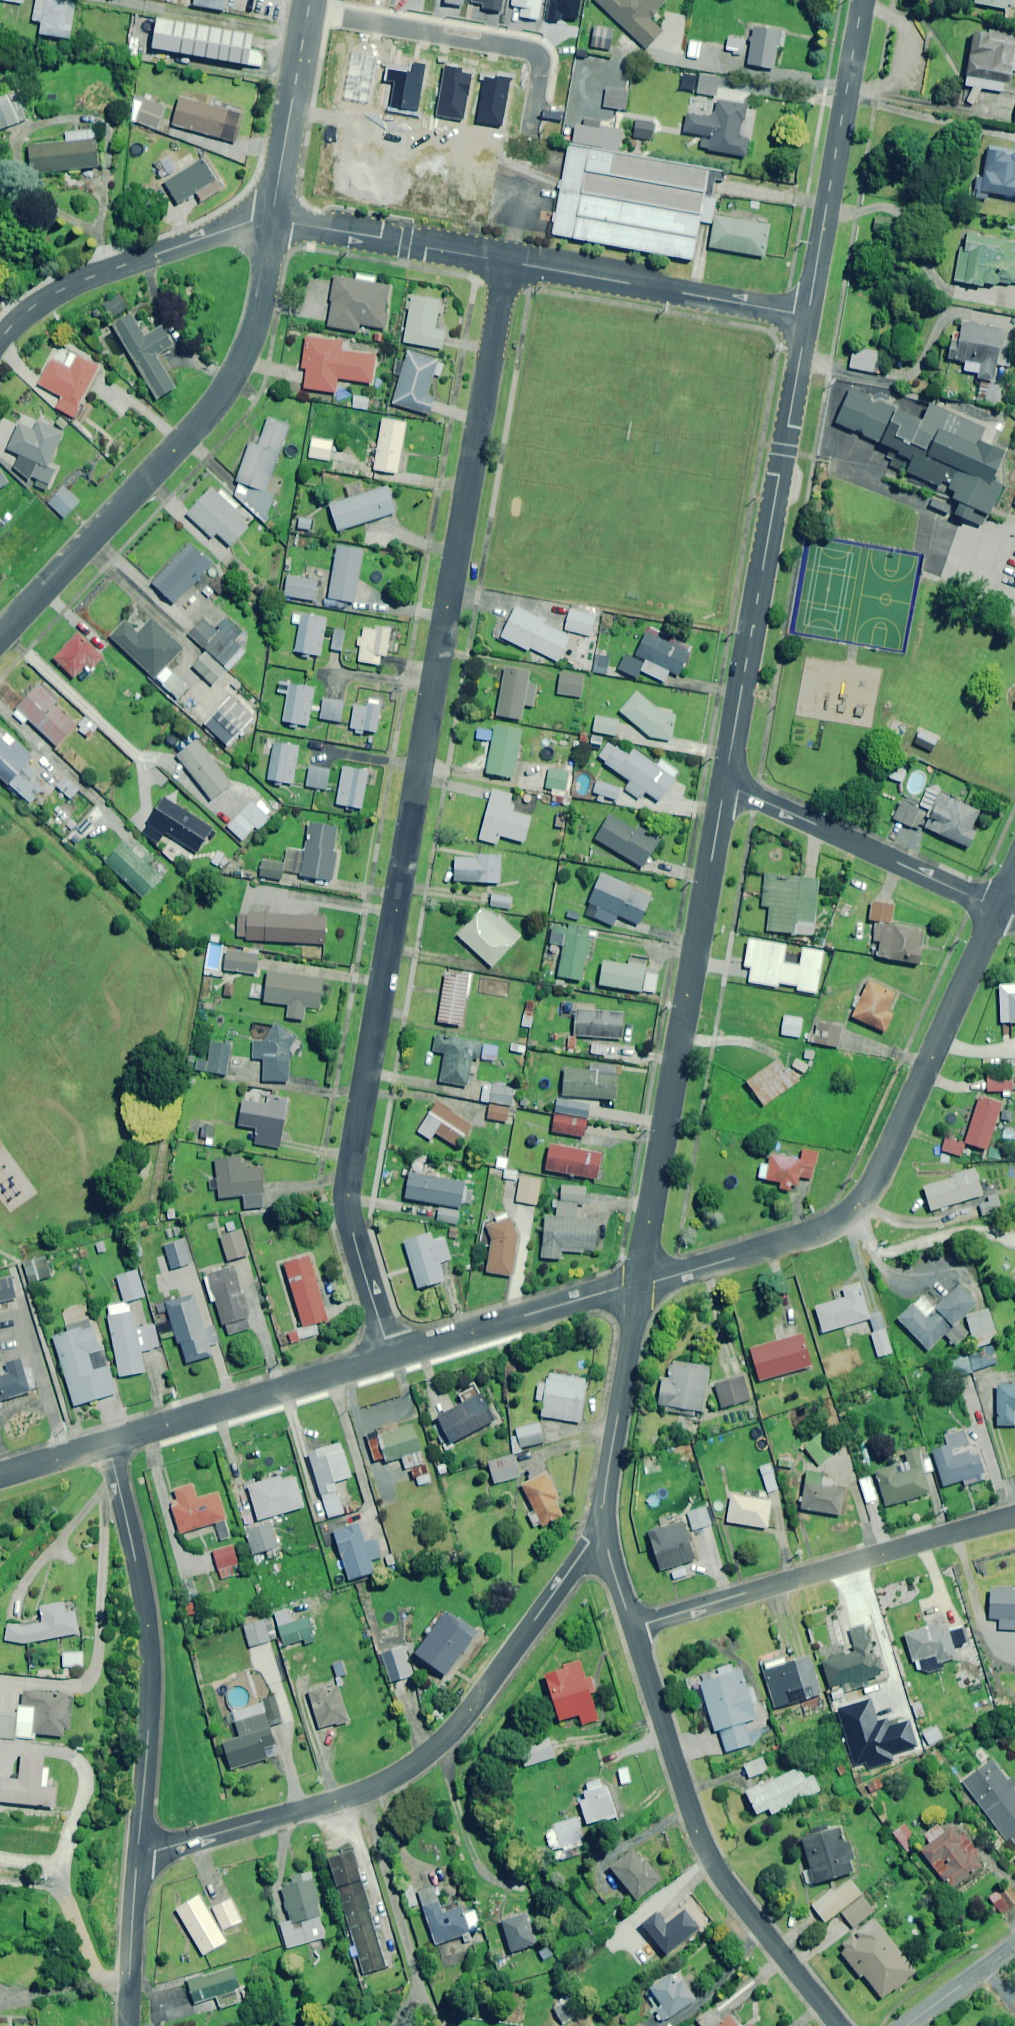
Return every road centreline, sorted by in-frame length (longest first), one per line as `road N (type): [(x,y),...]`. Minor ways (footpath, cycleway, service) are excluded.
road 1 (residential): [(393,1355),(354,1241),(346,1190),(505,262)]
road 2 (residential): [(138,1853),(368,1791),(409,1767),(471,1708),(589,1541),(603,1533)]
road 3 (residential): [(638,1284),(798,1237),(864,1195),(998,908)]
road 4 (residential): [(0,633),(228,380),(260,298),(269,222)]
road 5 (residential): [(638,1284),(724,787)]
road 6 (residential): [(724,787),(808,316)]
road 7 (residential): [(839,2025),(709,1855),(632,1627)]
road 8 (residential): [(107,1442),(150,1645),(138,1853)]
road 9 (residential): [(1014,1517),(632,1627)]
road 10 (residential): [(808,316),(863,0)]
road 11 (residential): [(808,316),(505,262)]
road 12 (residential): [(724,787),(998,908)]
road 13 (residential): [(393,1355),(107,1442)]
road 14 (residential): [(0,338),(60,290),(253,221),(269,222)]
road 15 (residential): [(638,1284),(393,1355)]
road 16 (residential): [(603,1533),(638,1284)]
road 17 (residential): [(505,262),(269,222)]
road 18 (residential): [(269,222),(308,0)]
road 19 (residential): [(138,1853),(128,2025)]
road 20 (residential): [(1014,1948),(907,2025)]

